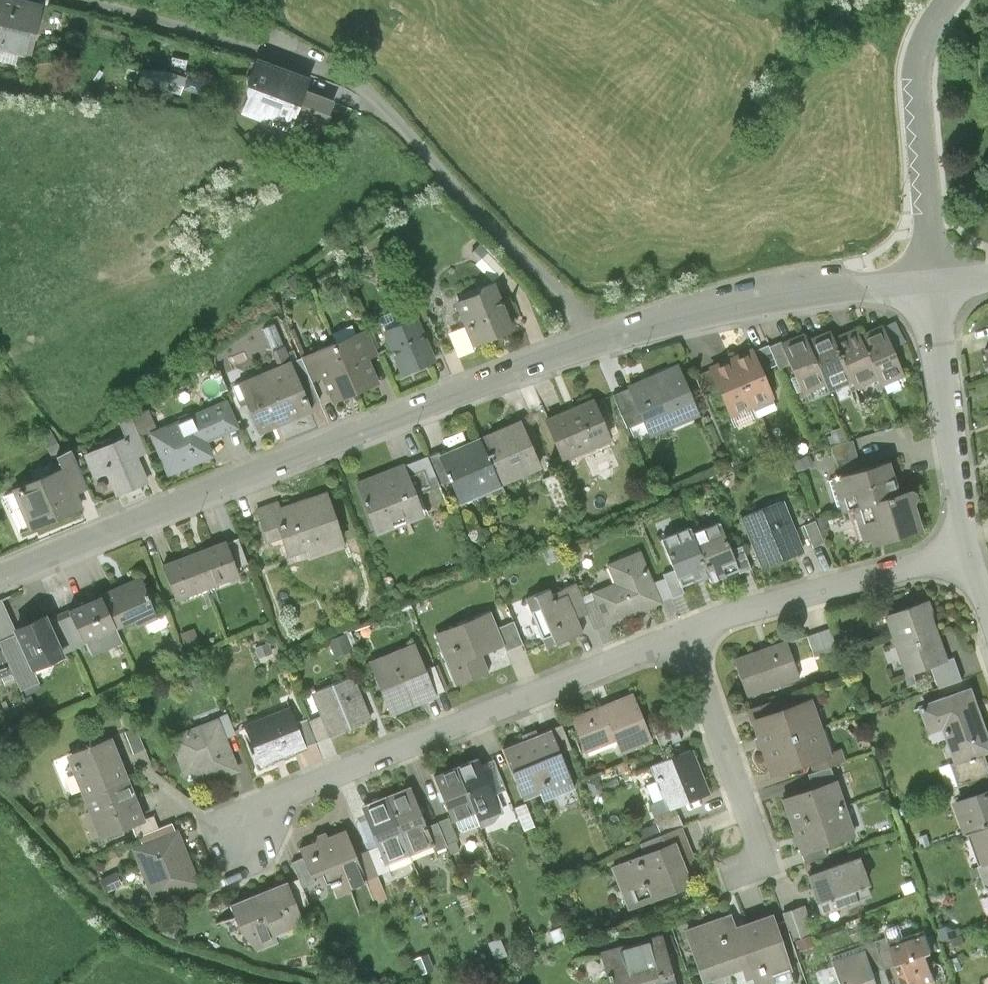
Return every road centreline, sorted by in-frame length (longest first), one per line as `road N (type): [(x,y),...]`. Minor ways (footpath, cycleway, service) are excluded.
road 1 (residential): [(0,578),(603,340)]
road 2 (residential): [(77,0),(329,73),(375,101),(603,340)]
road 3 (residential): [(226,825),(682,633)]
road 4 (residential): [(603,340),(768,300),(926,281)]
road 5 (residential): [(682,633),(966,552)]
road 6 (residential): [(926,281),(924,81),(932,31),(952,0)]
road 7 (residential): [(682,633),(786,890)]
road 8 (residential): [(926,281),(966,552)]

